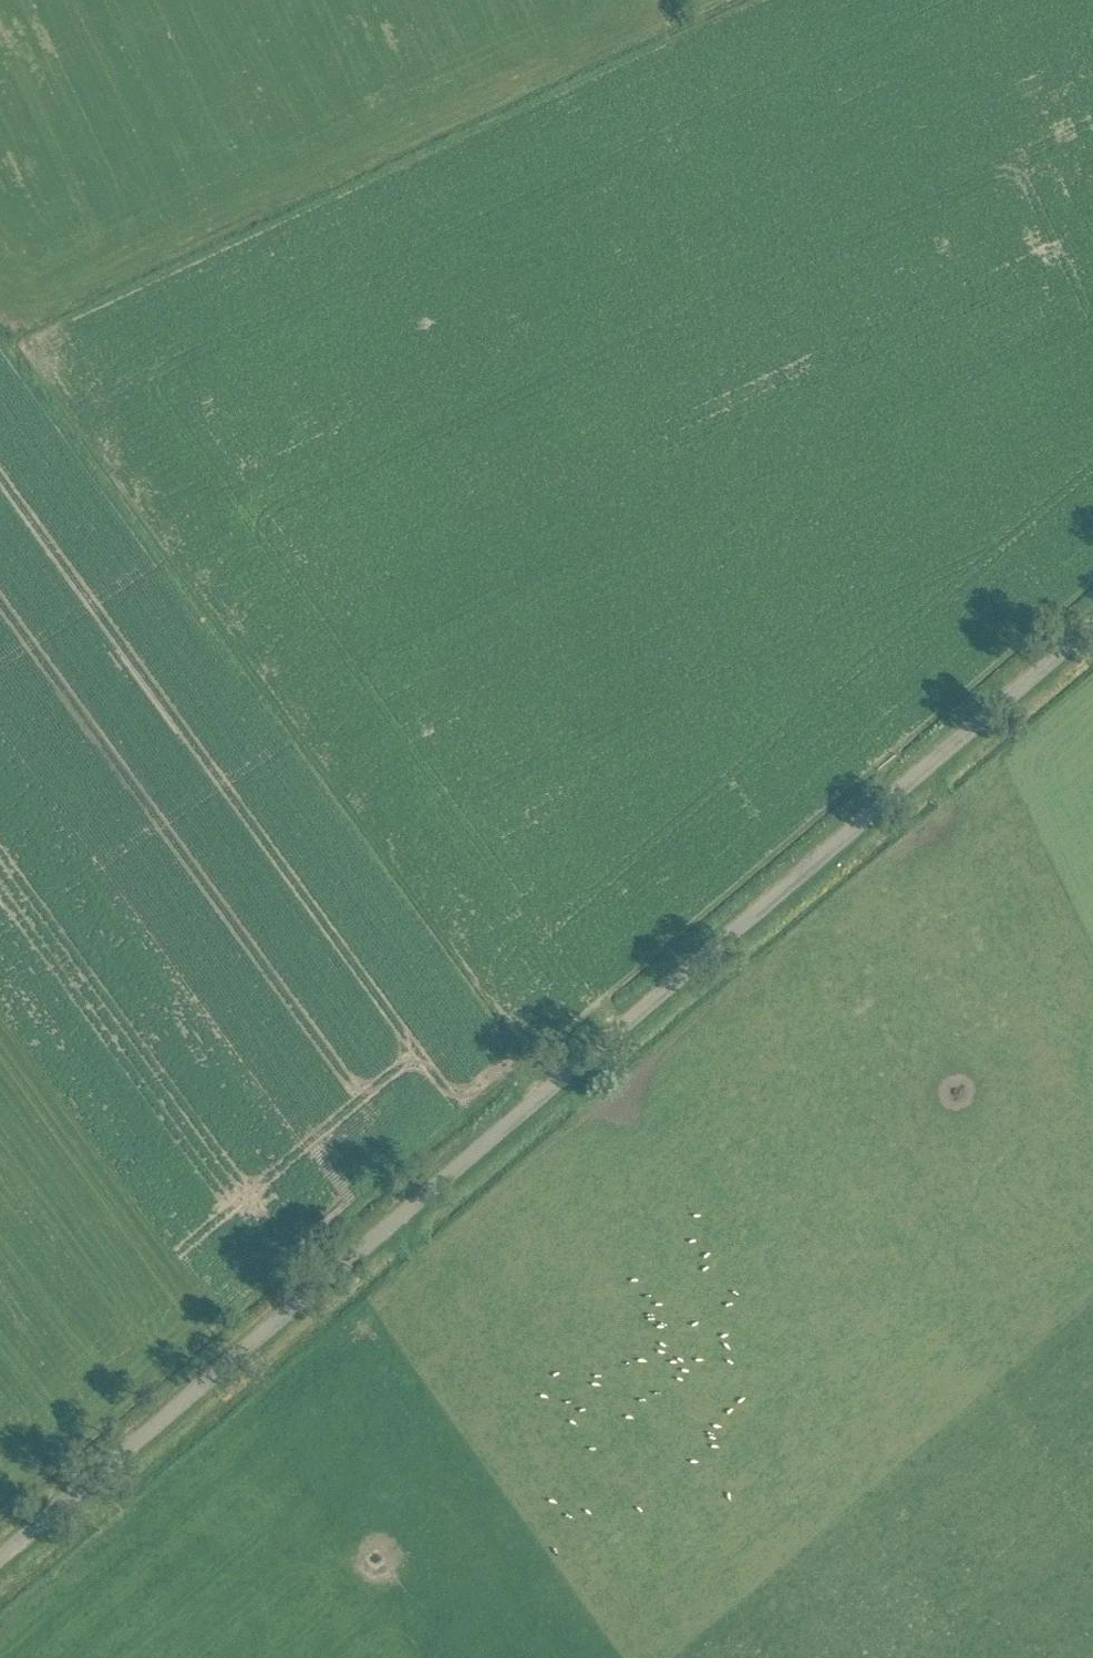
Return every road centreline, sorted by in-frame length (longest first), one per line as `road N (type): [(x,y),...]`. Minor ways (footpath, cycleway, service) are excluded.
road 1 (unclassified): [(0,1557),(1092,628)]

